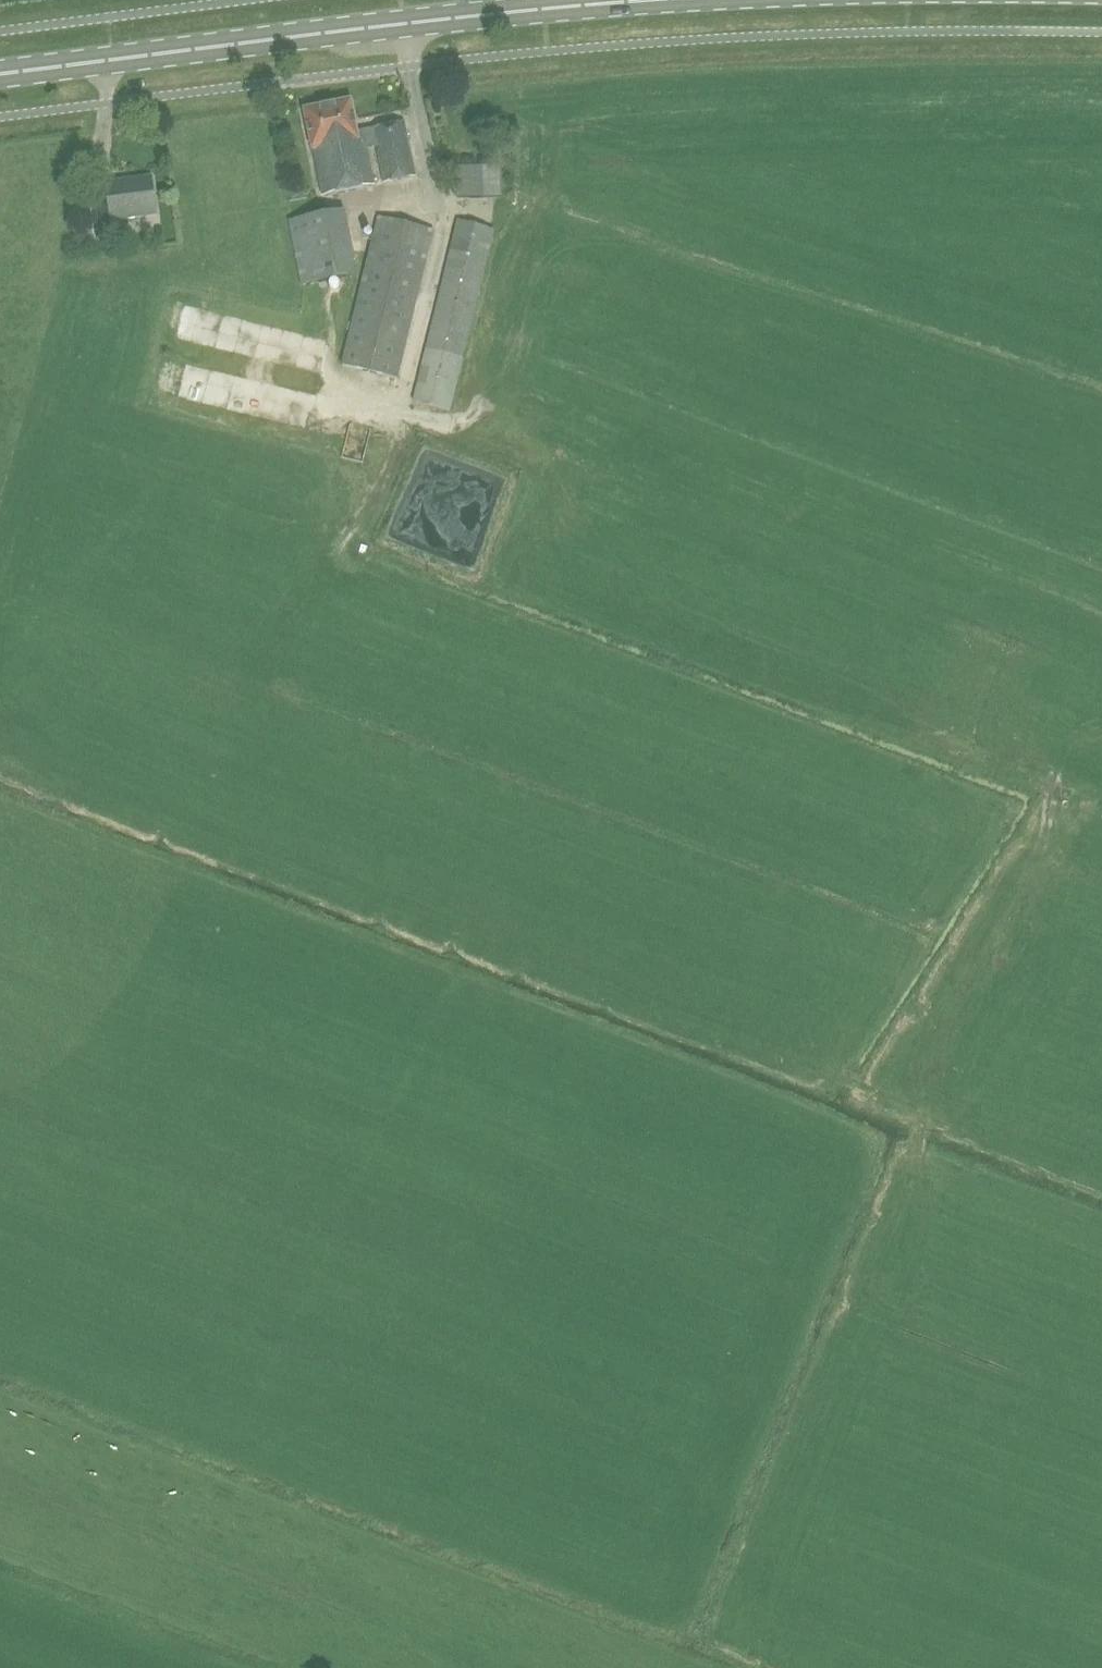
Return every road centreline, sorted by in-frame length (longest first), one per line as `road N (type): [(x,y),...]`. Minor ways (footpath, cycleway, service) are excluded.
road 1 (secondary): [(660,0),(0,74)]

